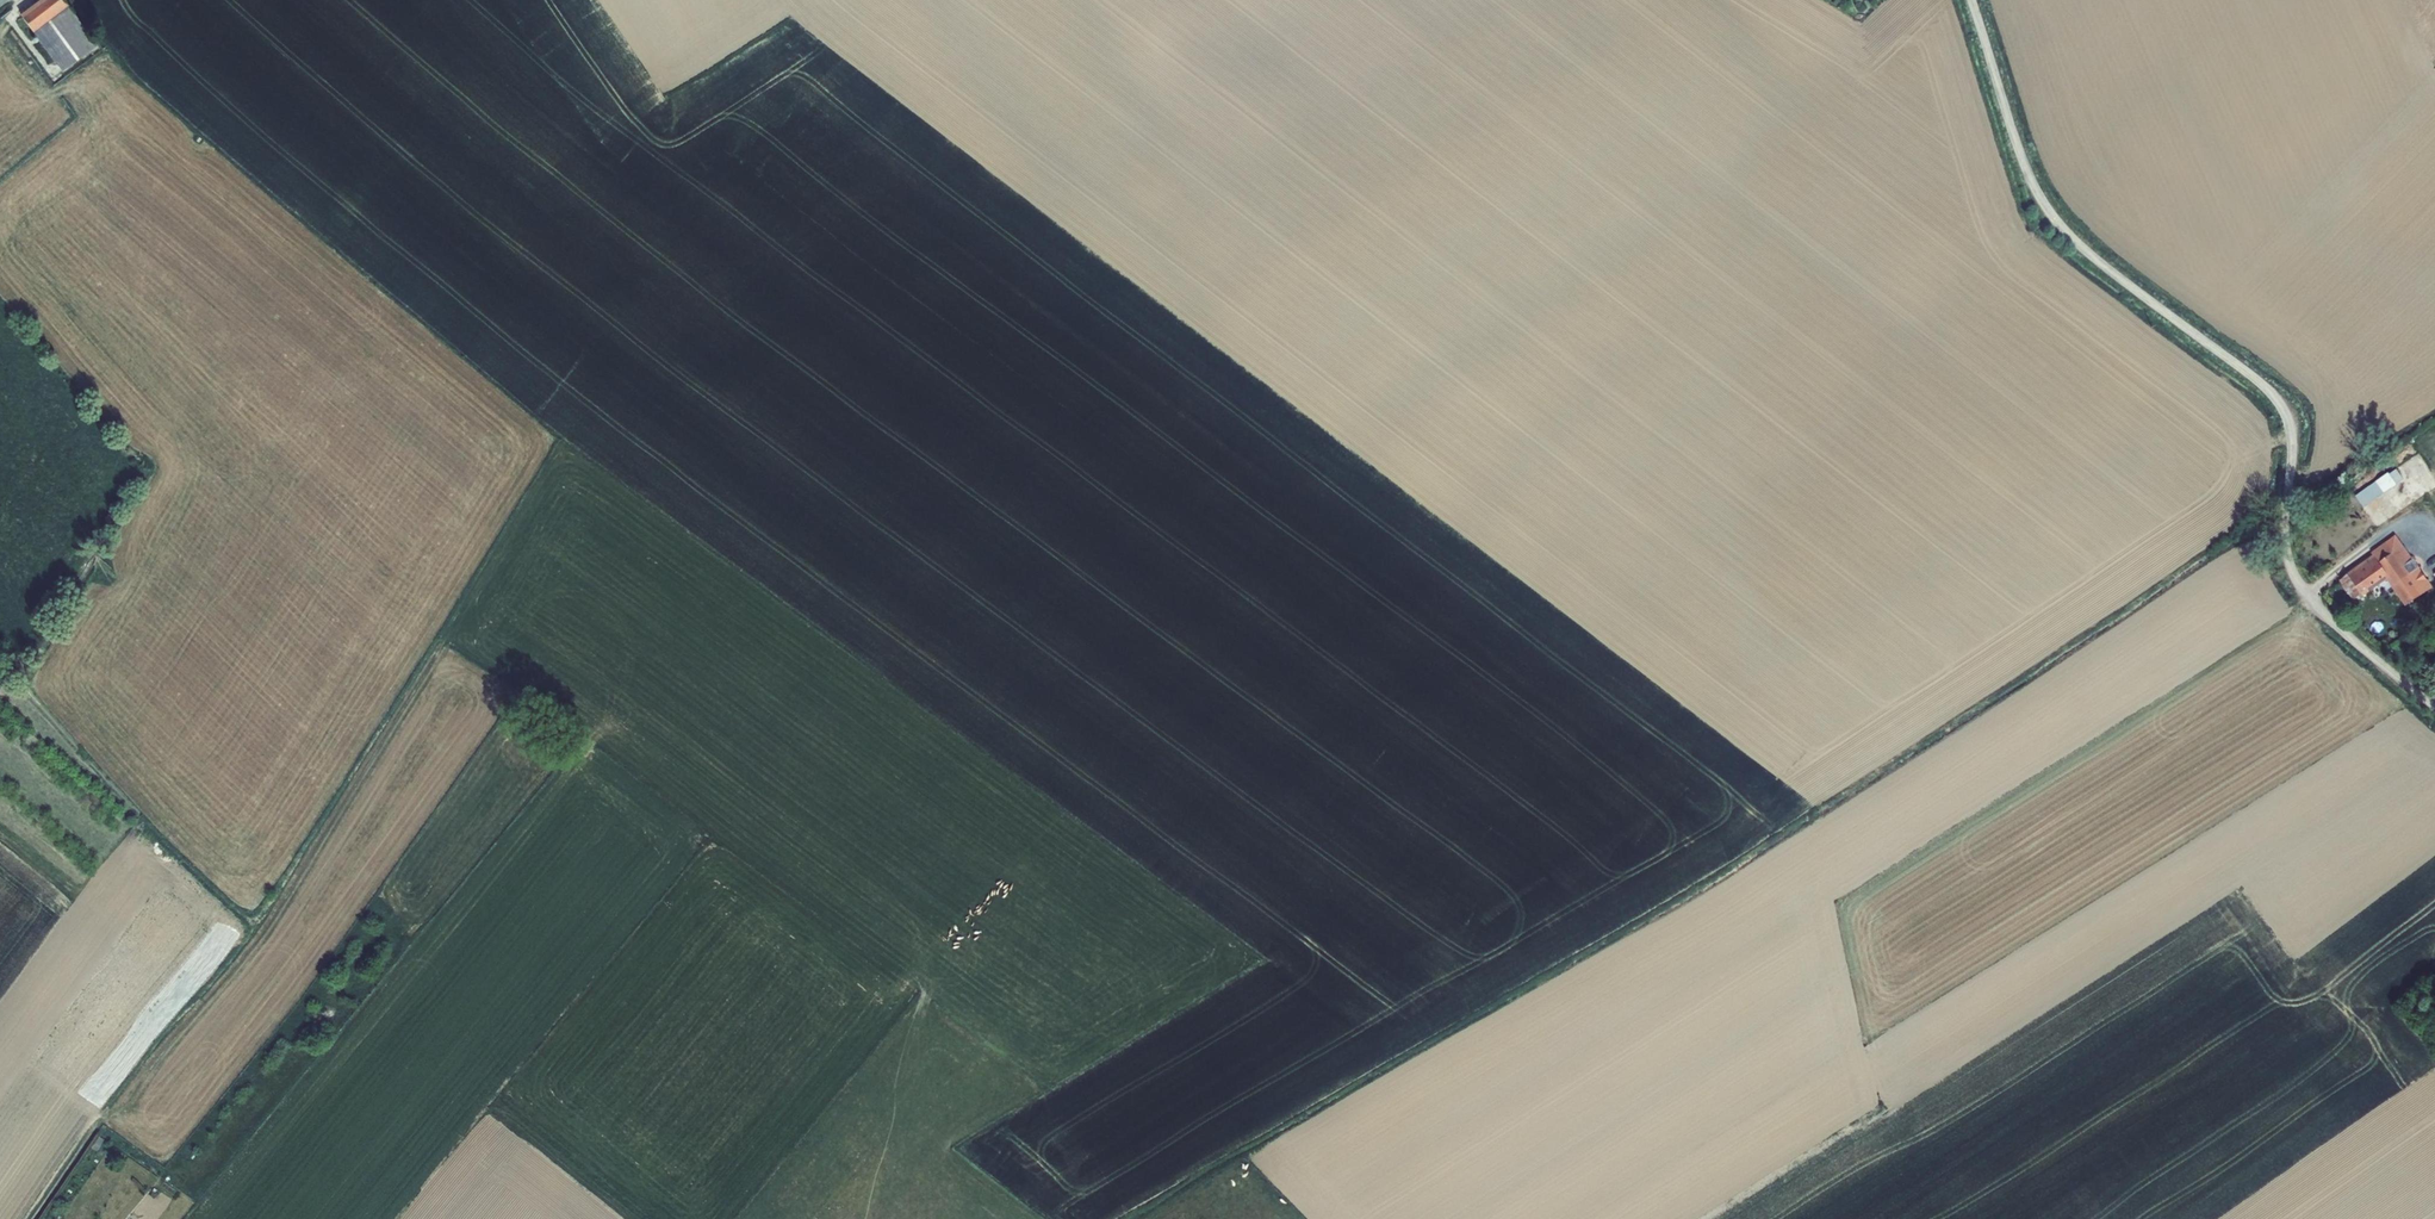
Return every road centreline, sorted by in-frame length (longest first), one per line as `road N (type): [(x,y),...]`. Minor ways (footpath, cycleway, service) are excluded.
road 1 (unclassified): [(1972,0),(2018,147),(2045,206),(2105,266),(2274,394),(2292,436),(2284,518),(2295,578),(2327,618),(2434,706)]

